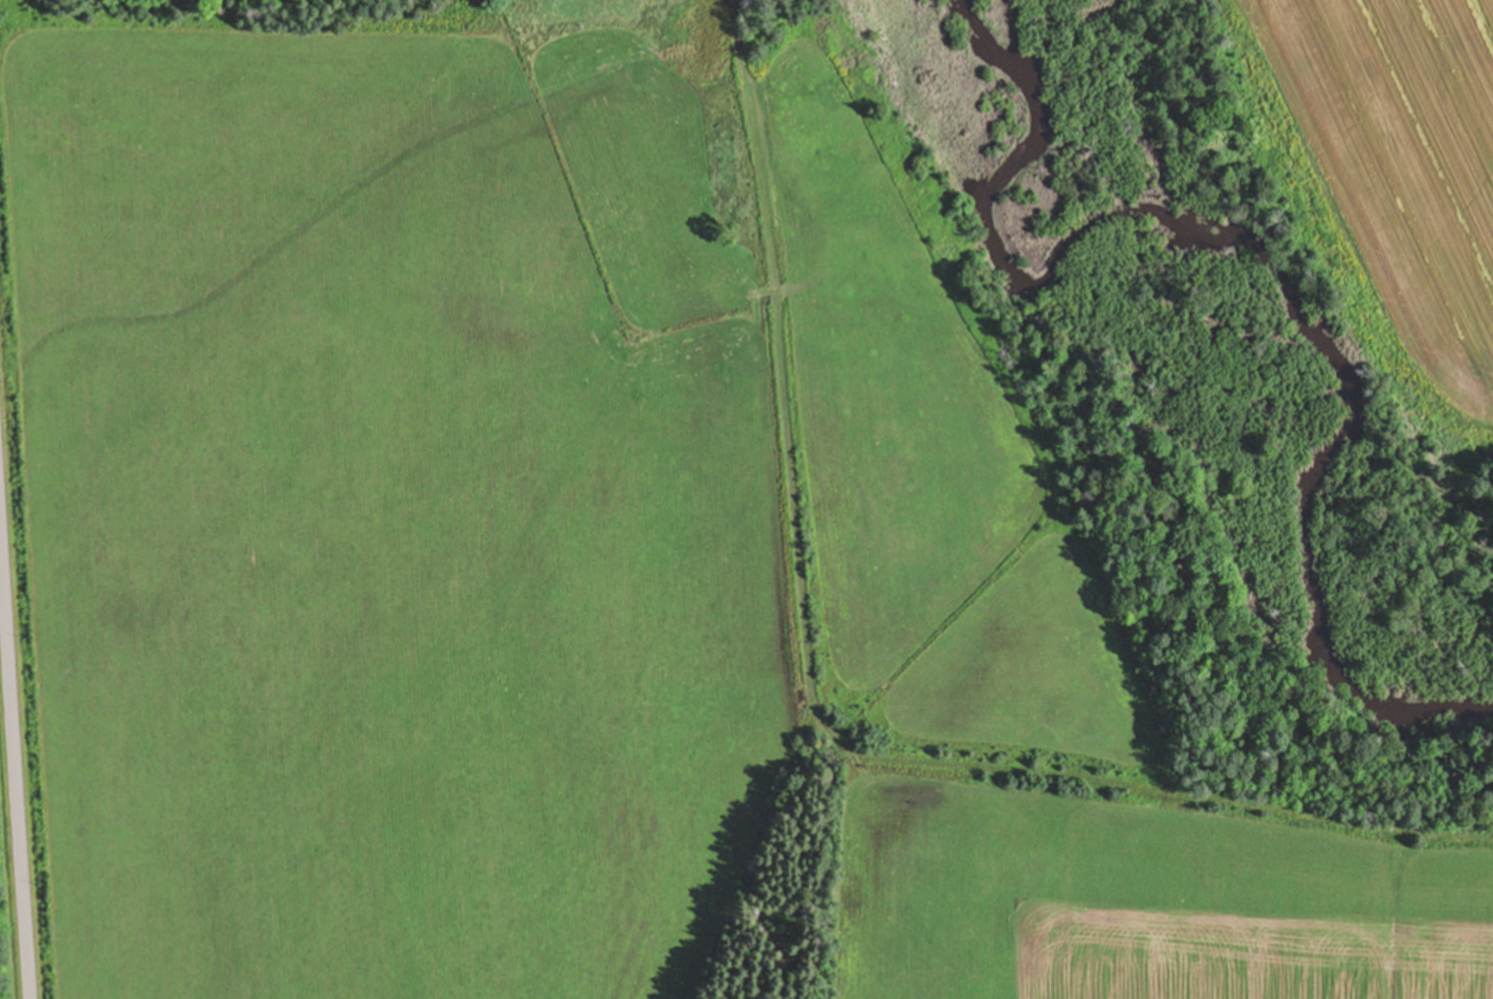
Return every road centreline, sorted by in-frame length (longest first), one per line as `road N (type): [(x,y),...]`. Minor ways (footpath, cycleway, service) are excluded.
road 1 (track): [(740,0),(818,717)]
road 2 (residential): [(28,998),(0,551)]

